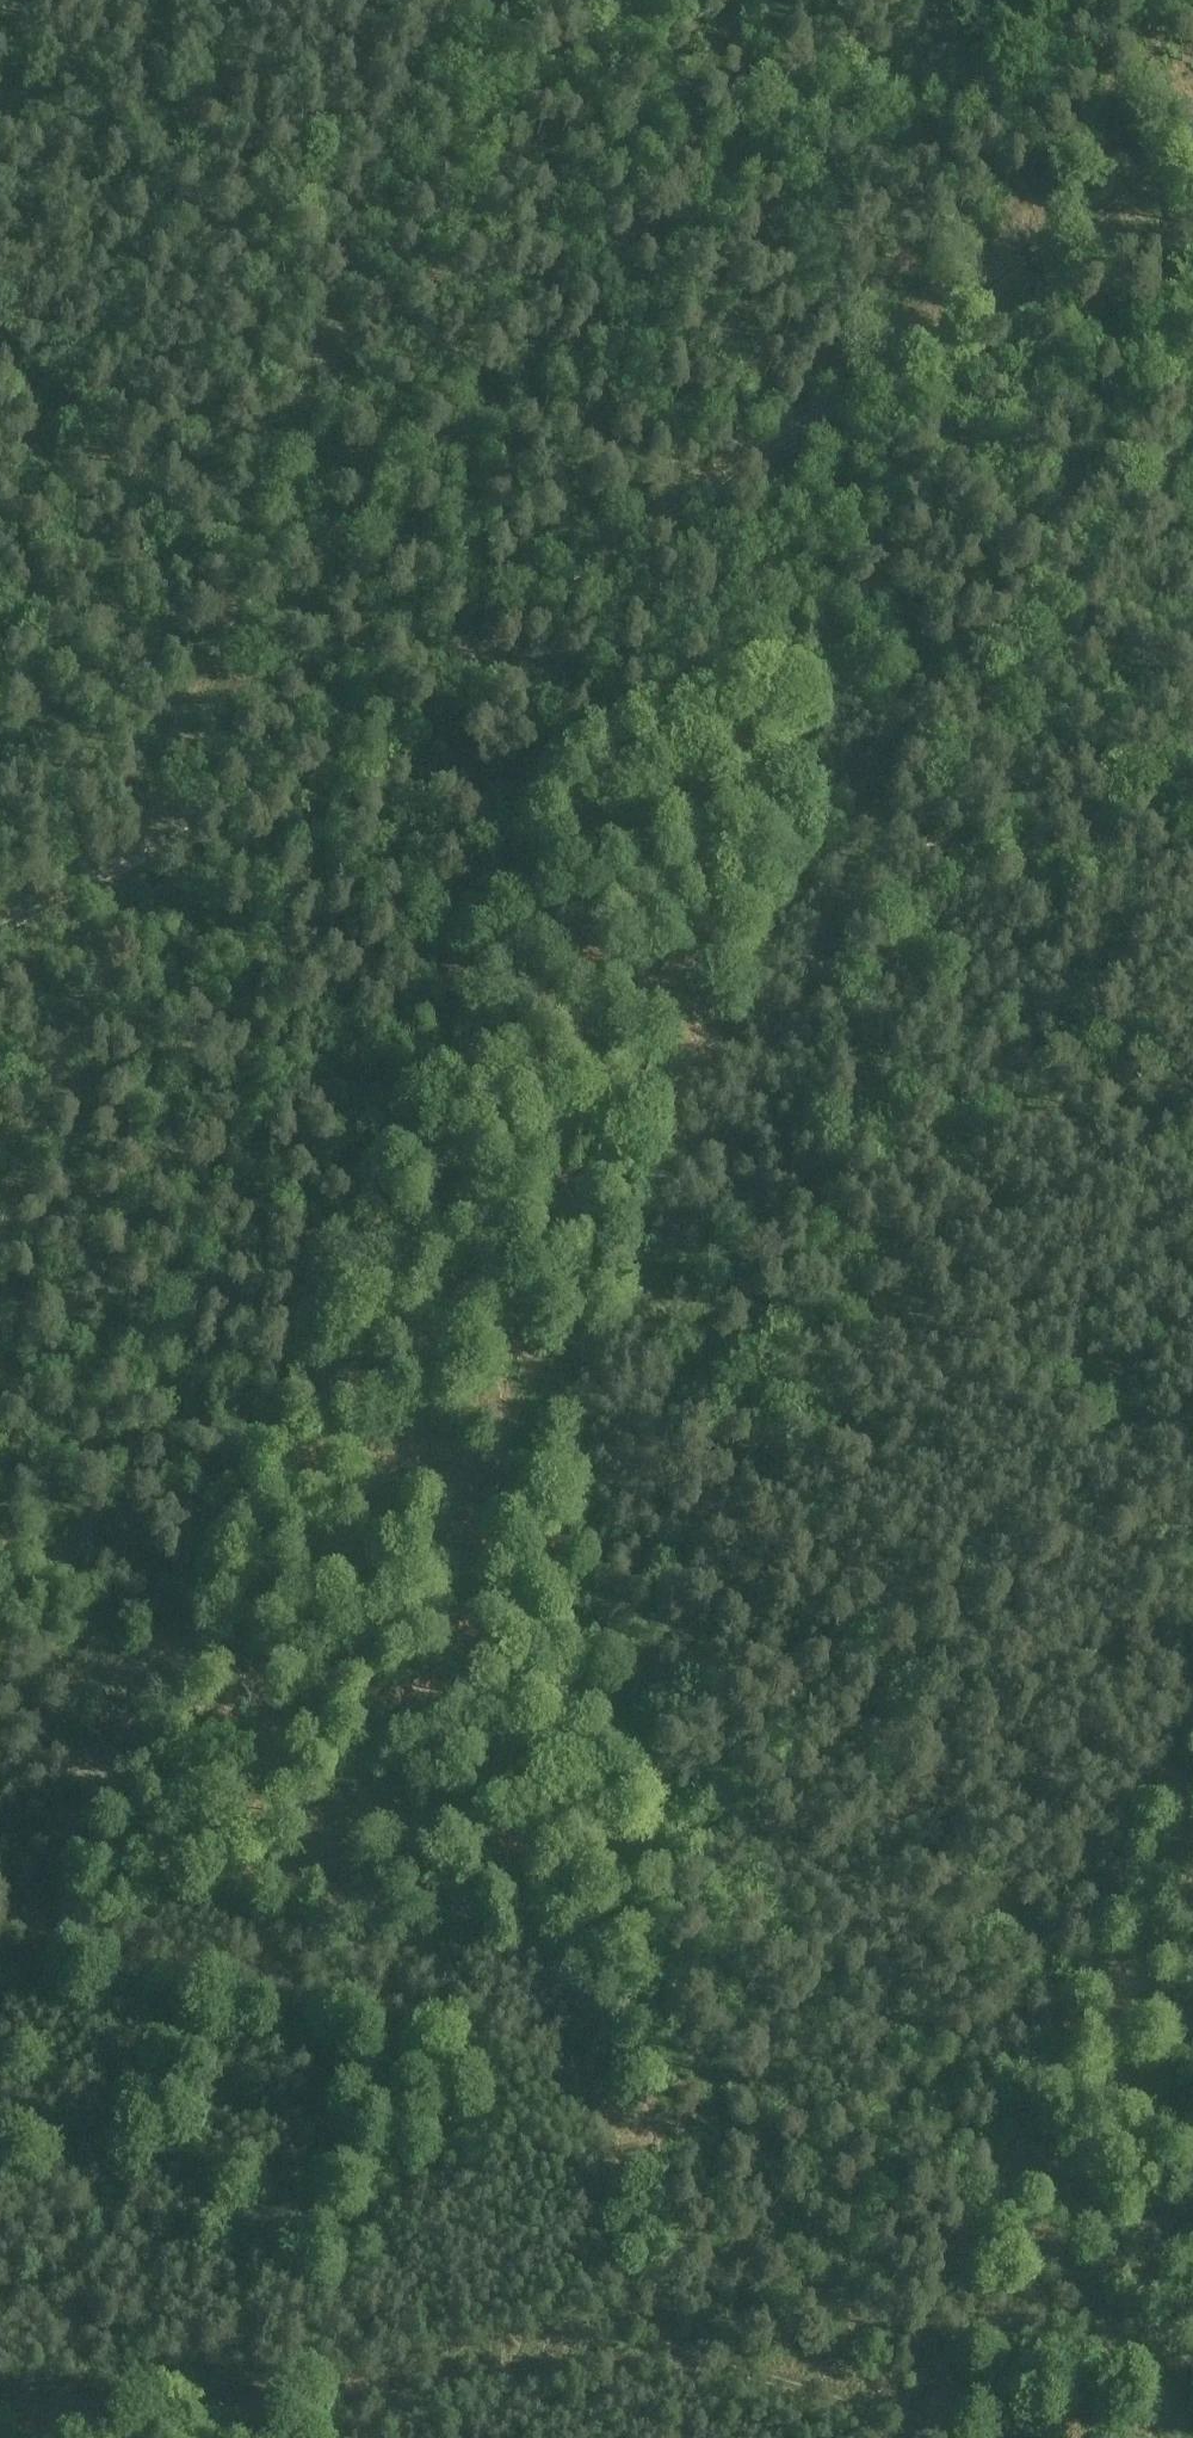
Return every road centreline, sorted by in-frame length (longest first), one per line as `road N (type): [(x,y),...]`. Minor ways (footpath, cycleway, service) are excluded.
road 1 (track): [(0,934),(127,881),(245,809),(1192,153)]
road 2 (track): [(0,2379),(118,2395),(372,2391),(574,2363),(696,2358),(811,2376),(924,2437)]

